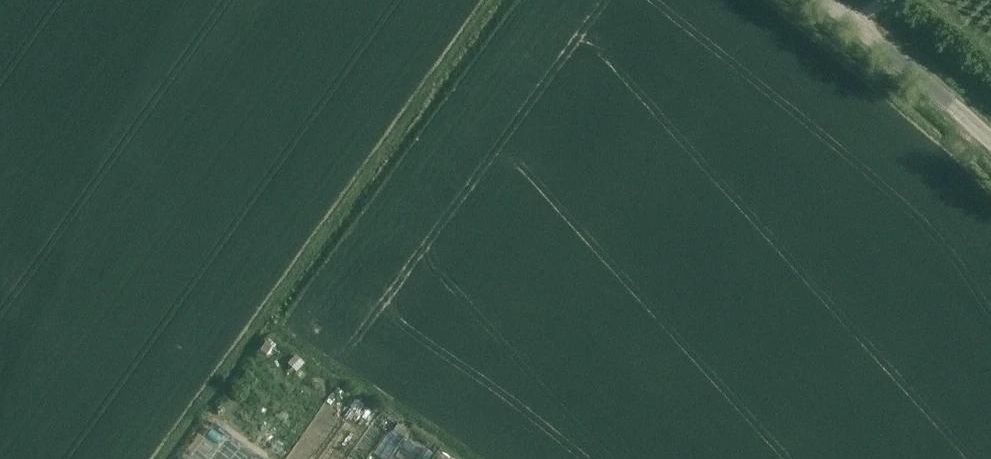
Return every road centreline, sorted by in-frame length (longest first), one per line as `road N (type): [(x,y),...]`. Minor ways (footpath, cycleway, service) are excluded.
road 1 (unclassified): [(990,141),(826,0)]

